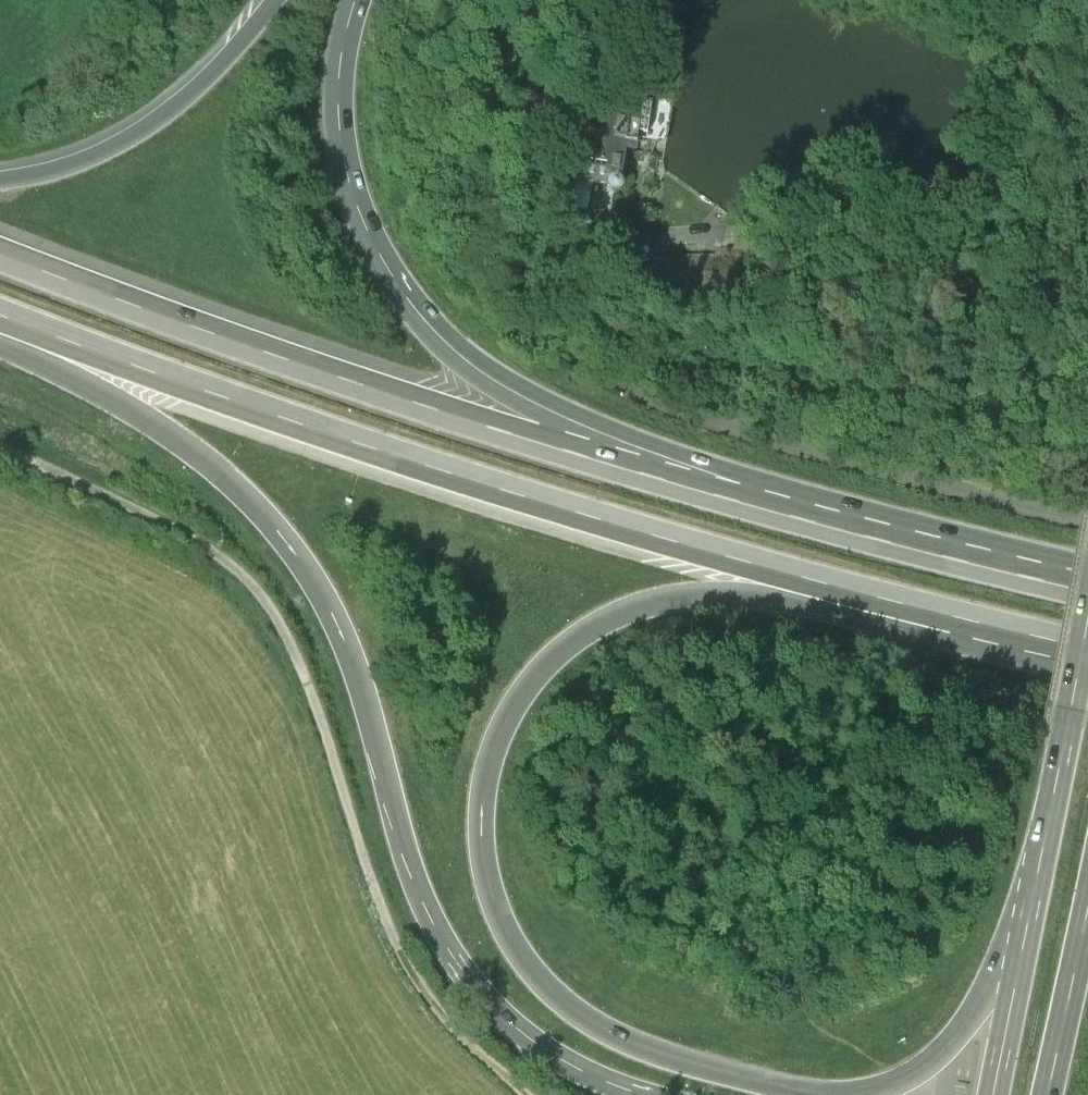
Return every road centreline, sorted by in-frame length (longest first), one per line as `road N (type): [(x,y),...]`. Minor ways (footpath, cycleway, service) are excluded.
road 1 (motorway): [(829,1094),(661,1056),(599,1028),(543,982),(500,918),(483,862),(483,787),(493,751),(545,664),(594,627),(647,606),(723,597),(988,627)]
road 2 (motorway): [(0,329),(201,458),(297,555),(352,657),(416,884),(468,976),(514,1025),(567,1063),(652,1094)]
road 3 (motorway): [(0,315),(246,407),(553,506),(988,627)]
road 4 (track): [(1087,517),(750,433),(644,396),(586,361),(573,329),(574,284),(586,258),(599,248),(728,233)]
road 5 (motorway): [(735,493),(422,399),(0,252)]
road 6 (motorway): [(735,493),(507,388),(431,329),(361,210),(344,154),(338,94),(358,0)]
road 7 (motorway): [(1087,585),(735,493)]
road 8 (motorway): [(273,0),(208,75),(153,120),(75,161),(0,178)]
road 9 (motorway): [(1040,871),(962,1031),(919,1073),(856,1094)]
road 10 (primary): [(1087,622),(1040,871)]
road 11 (primary): [(1040,871),(994,1094)]
road 12 (primary): [(1049,1094),(1087,913)]

